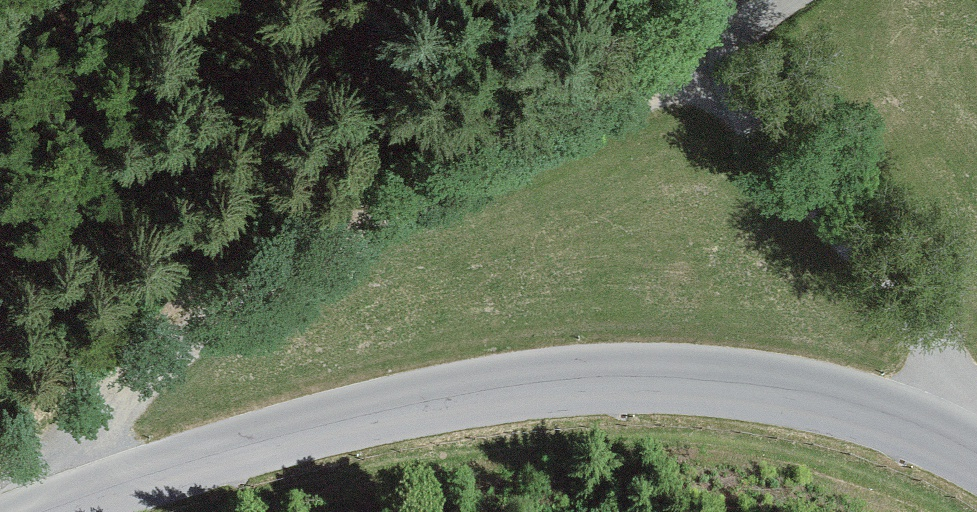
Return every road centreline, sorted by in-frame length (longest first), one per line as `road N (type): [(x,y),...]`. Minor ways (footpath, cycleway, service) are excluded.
road 1 (tertiary): [(976,459),(825,401),(650,378),(470,393),(186,465),(50,511)]
road 2 (track): [(31,511),(41,461),(149,336),(277,267),(639,101),(708,83)]

